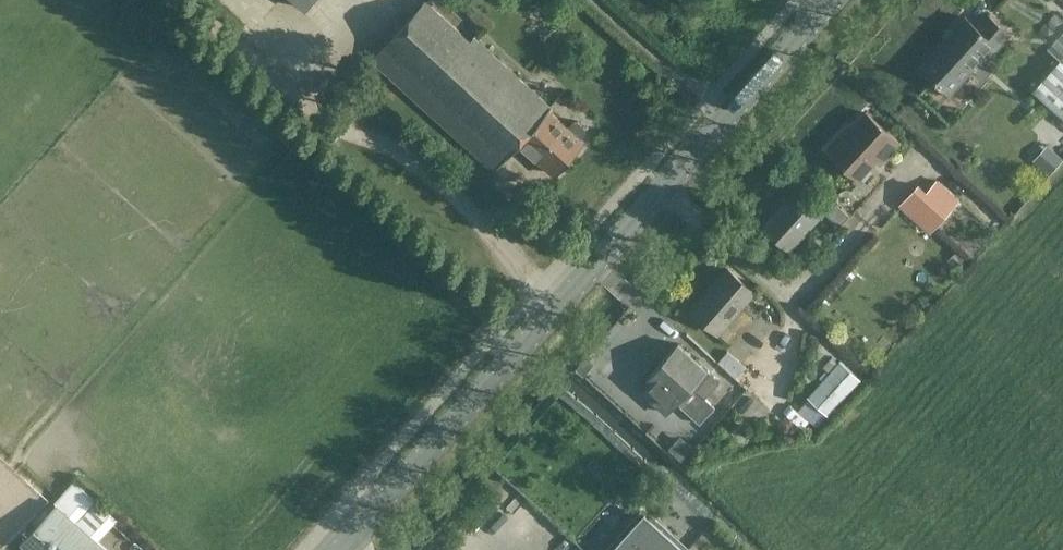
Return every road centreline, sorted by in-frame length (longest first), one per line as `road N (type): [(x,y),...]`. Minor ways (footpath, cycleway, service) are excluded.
road 1 (tertiary): [(335,549),(829,0)]

